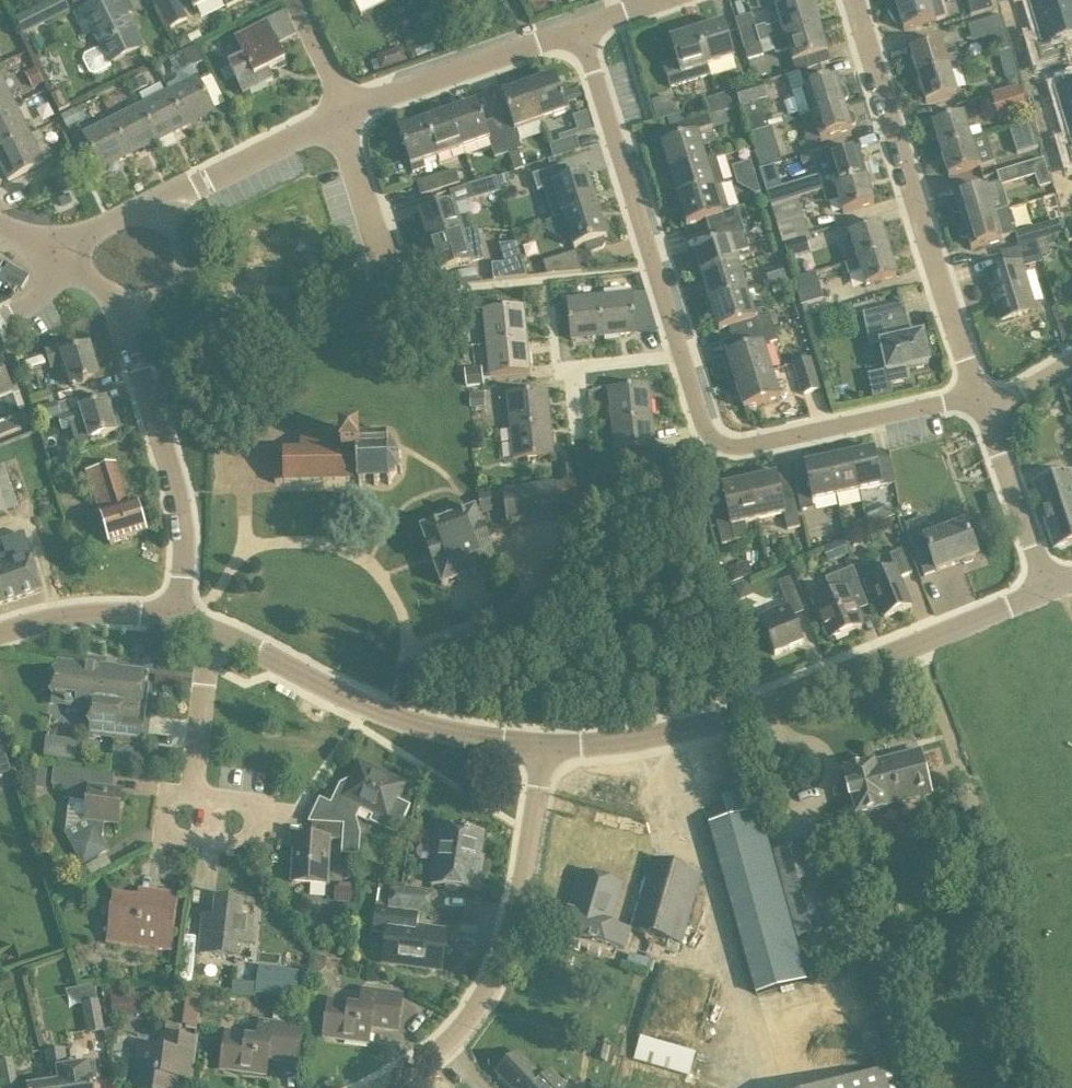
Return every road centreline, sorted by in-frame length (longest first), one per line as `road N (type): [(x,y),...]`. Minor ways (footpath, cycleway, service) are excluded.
road 1 (residential): [(547,746),(622,743),(780,703),(1043,587)]
road 2 (residential): [(977,395),(856,0)]
road 3 (residential): [(176,618),(394,721),(468,741),(547,746)]
road 4 (residential): [(176,618),(181,548),(175,493),(127,323),(62,256)]
road 5 (residential): [(383,1087),(458,1027),(504,954),(547,746)]
road 6 (residential): [(977,395),(744,446),(718,439),(699,419),(680,357)]
road 7 (residential): [(680,357),(580,27)]
road 8 (residential): [(62,256),(339,111)]
road 9 (residential): [(339,111),(580,27)]
road 10 (residential): [(396,291),(339,111)]
road 11 (residential): [(1043,587),(985,417)]
road 12 (unclassified): [(0,632),(121,611),(176,618)]
road 13 (residential): [(680,357),(573,368),(580,432)]
road 14 (residential): [(339,111),(290,0)]

